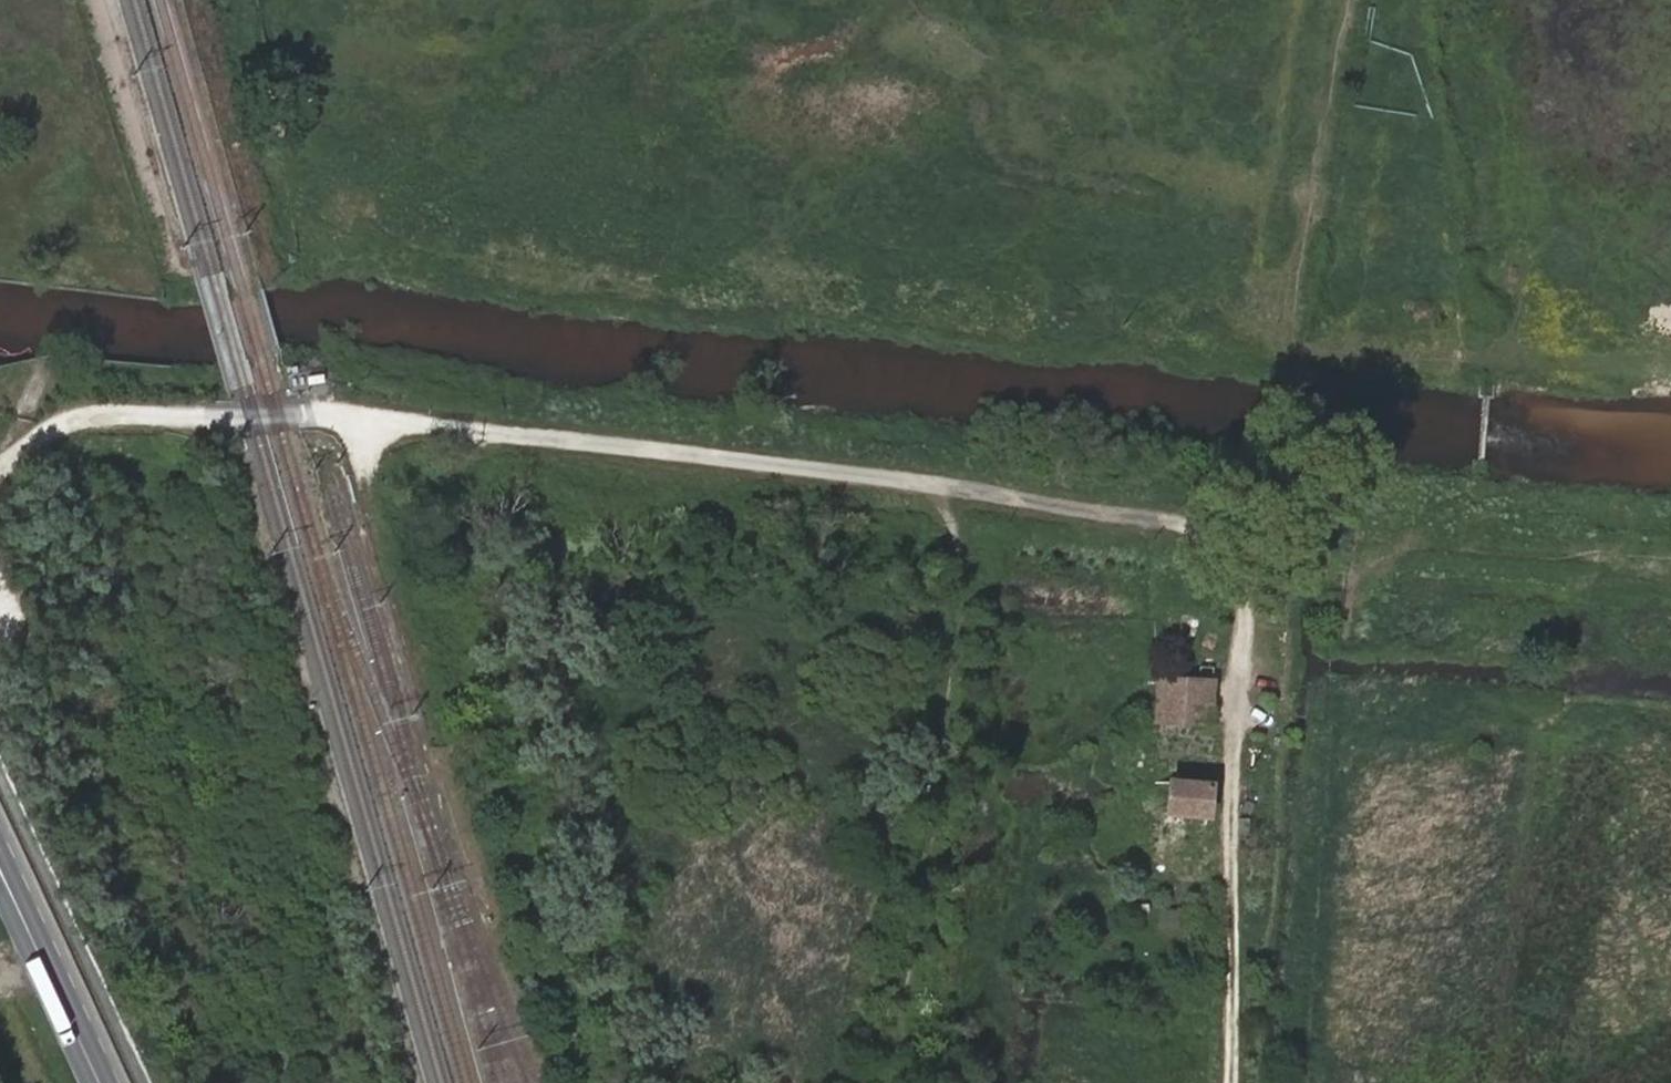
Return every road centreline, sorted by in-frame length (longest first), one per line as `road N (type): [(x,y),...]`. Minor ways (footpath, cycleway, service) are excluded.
road 1 (track): [(1379,0),(1330,338),(1242,529)]
road 2 (secondary): [(99,1082),(0,873)]

